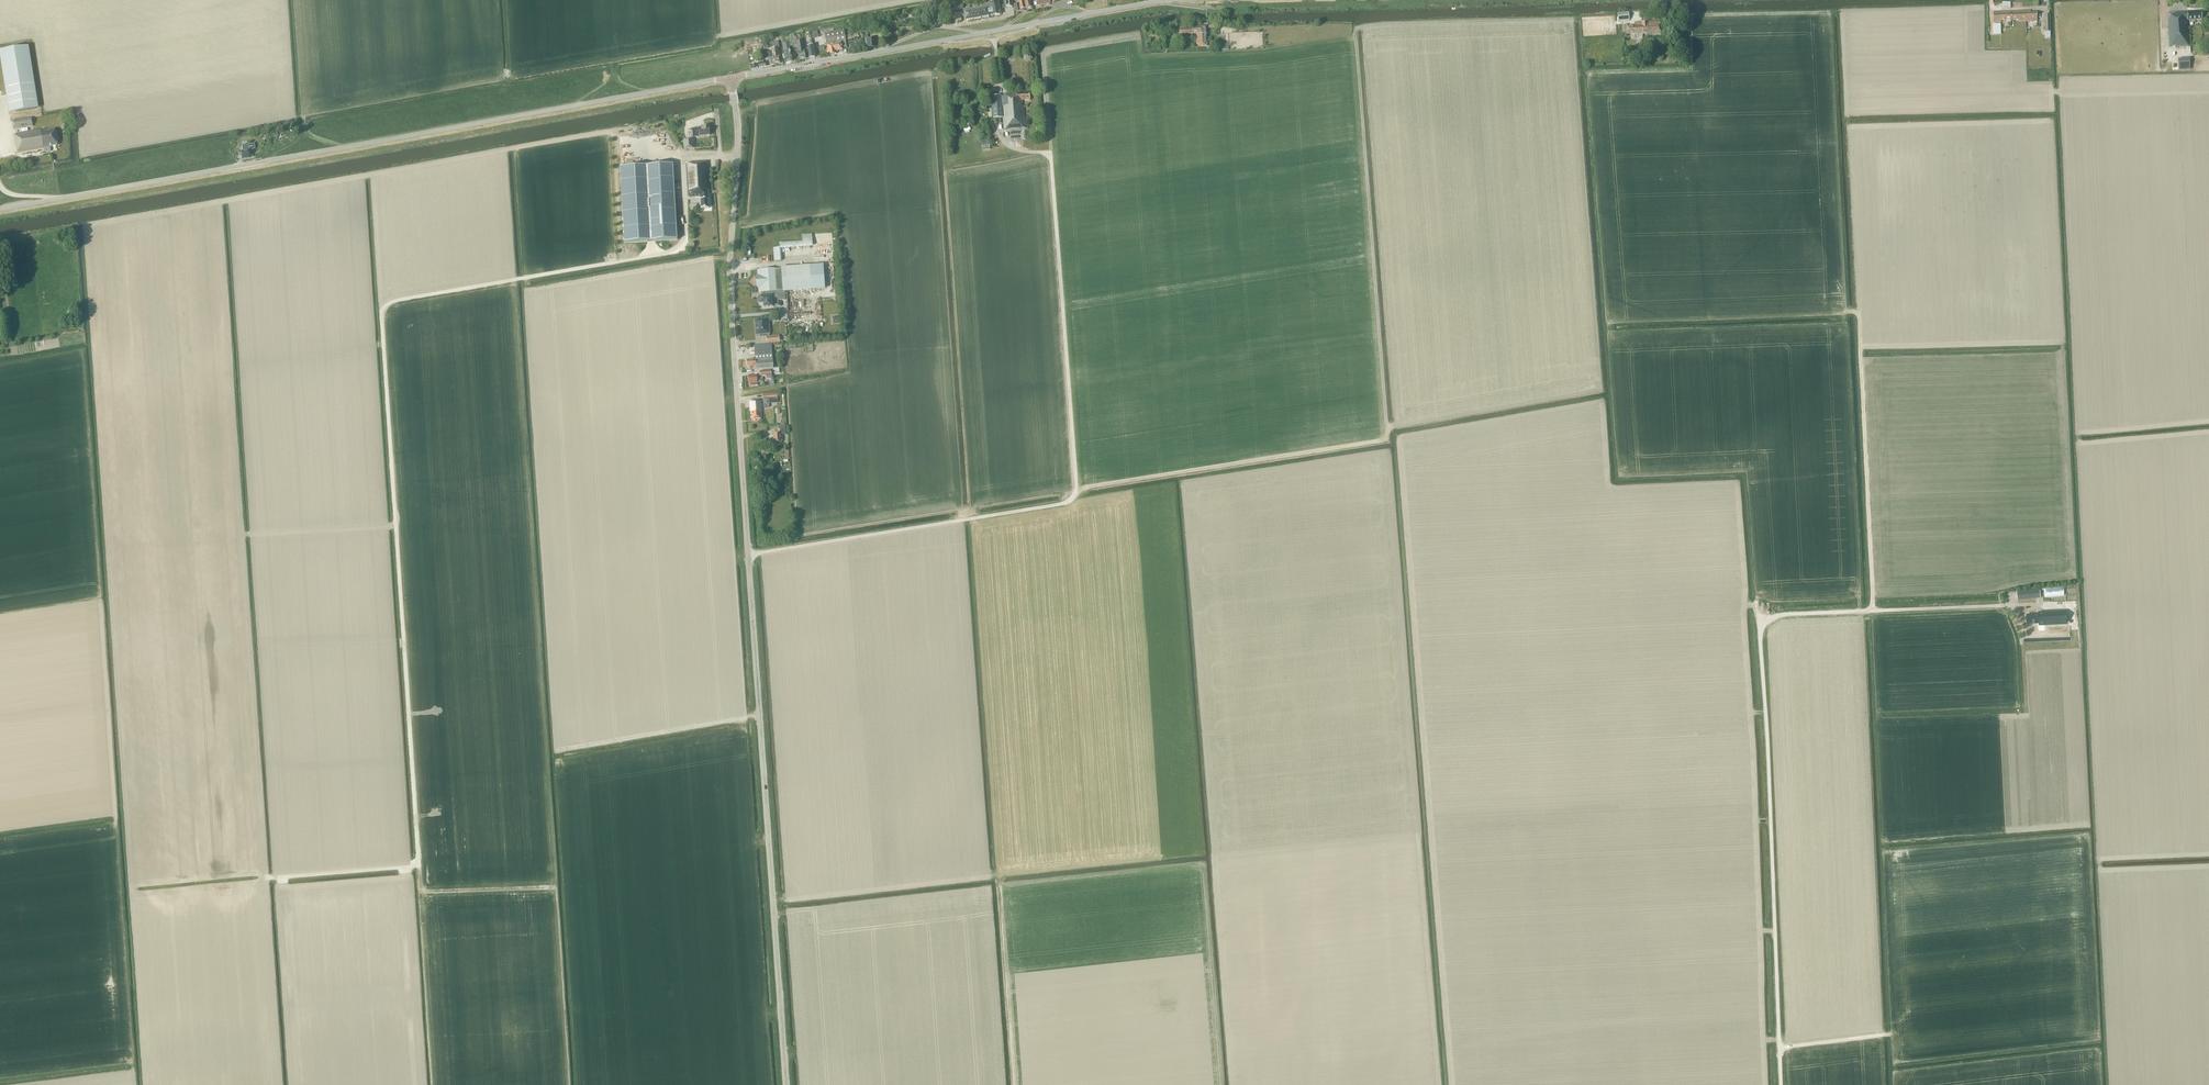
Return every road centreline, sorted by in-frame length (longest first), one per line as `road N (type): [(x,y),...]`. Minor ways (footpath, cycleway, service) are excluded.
road 1 (tertiary): [(786,1084),(731,317),(738,141),(730,78)]
road 2 (track): [(748,554),(1060,504),(1075,493),(1050,153),(1012,148),(999,135),(989,95),(1000,87)]
road 3 (unclassified): [(730,78),(0,209)]
road 4 (unclassified): [(1781,1084),(1761,623),(1783,615),(2003,606)]
road 5 (track): [(1872,611),(1853,312)]
road 6 (tertiary): [(975,34),(1168,0)]
road 7 (tertiary): [(730,78),(884,51)]

